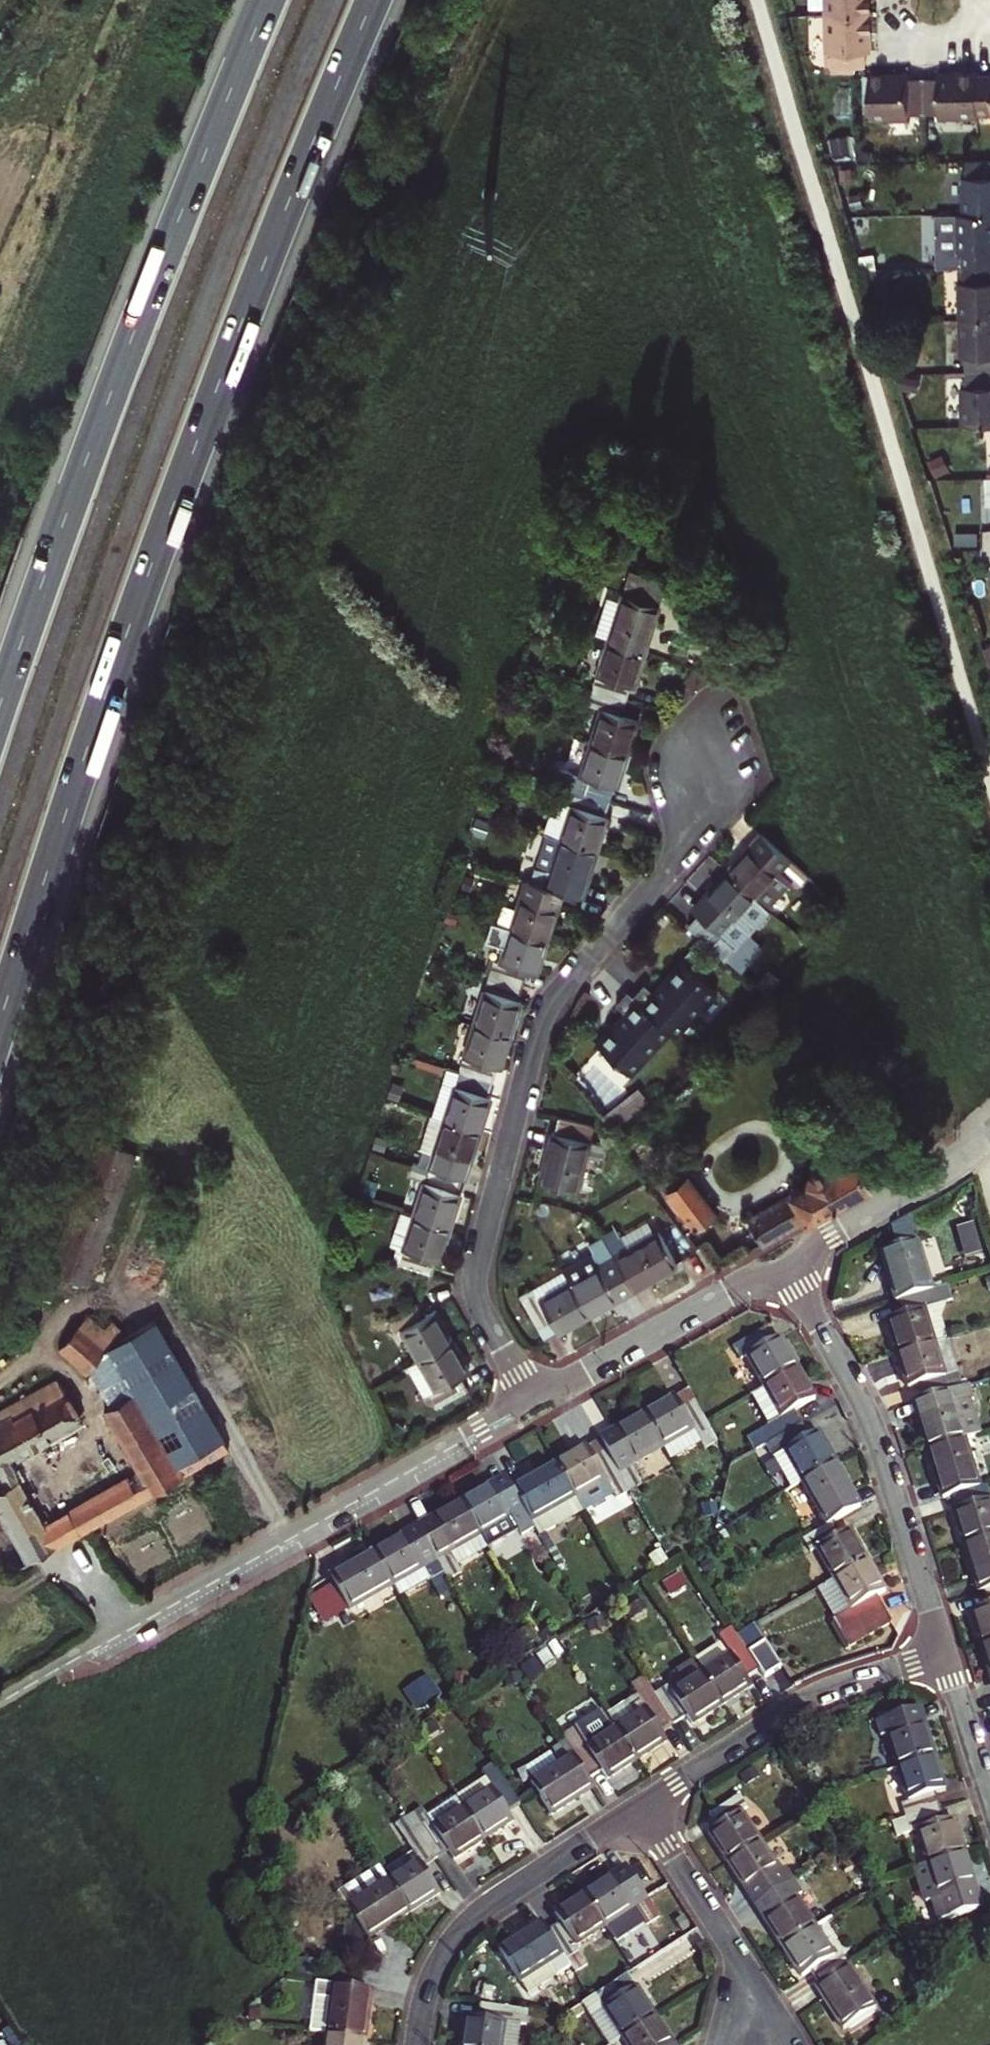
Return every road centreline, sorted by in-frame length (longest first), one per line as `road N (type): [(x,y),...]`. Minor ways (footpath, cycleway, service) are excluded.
road 1 (motorway): [(0,1022),(179,485),(371,0)]
road 2 (motorway): [(268,0),(118,374),(0,706)]
road 3 (residential): [(710,727),(685,844),(566,980),(539,1032),(478,1279),(481,1311),(532,1407)]
road 4 (residential): [(532,1407),(0,1700)]
road 5 (residential): [(945,1654),(870,1420),(785,1264)]
road 6 (residential): [(417,2044),(429,1982),(459,1929),(644,1806)]
road 7 (residential): [(644,1806),(806,1702),(945,1654)]
road 8 (residential): [(785,1264),(532,1407)]
road 9 (residential): [(644,1806),(740,1964),(755,2044)]
road 10 (residential): [(989,1128),(785,1264)]
road 11 (residential): [(989,1801),(945,1654)]

